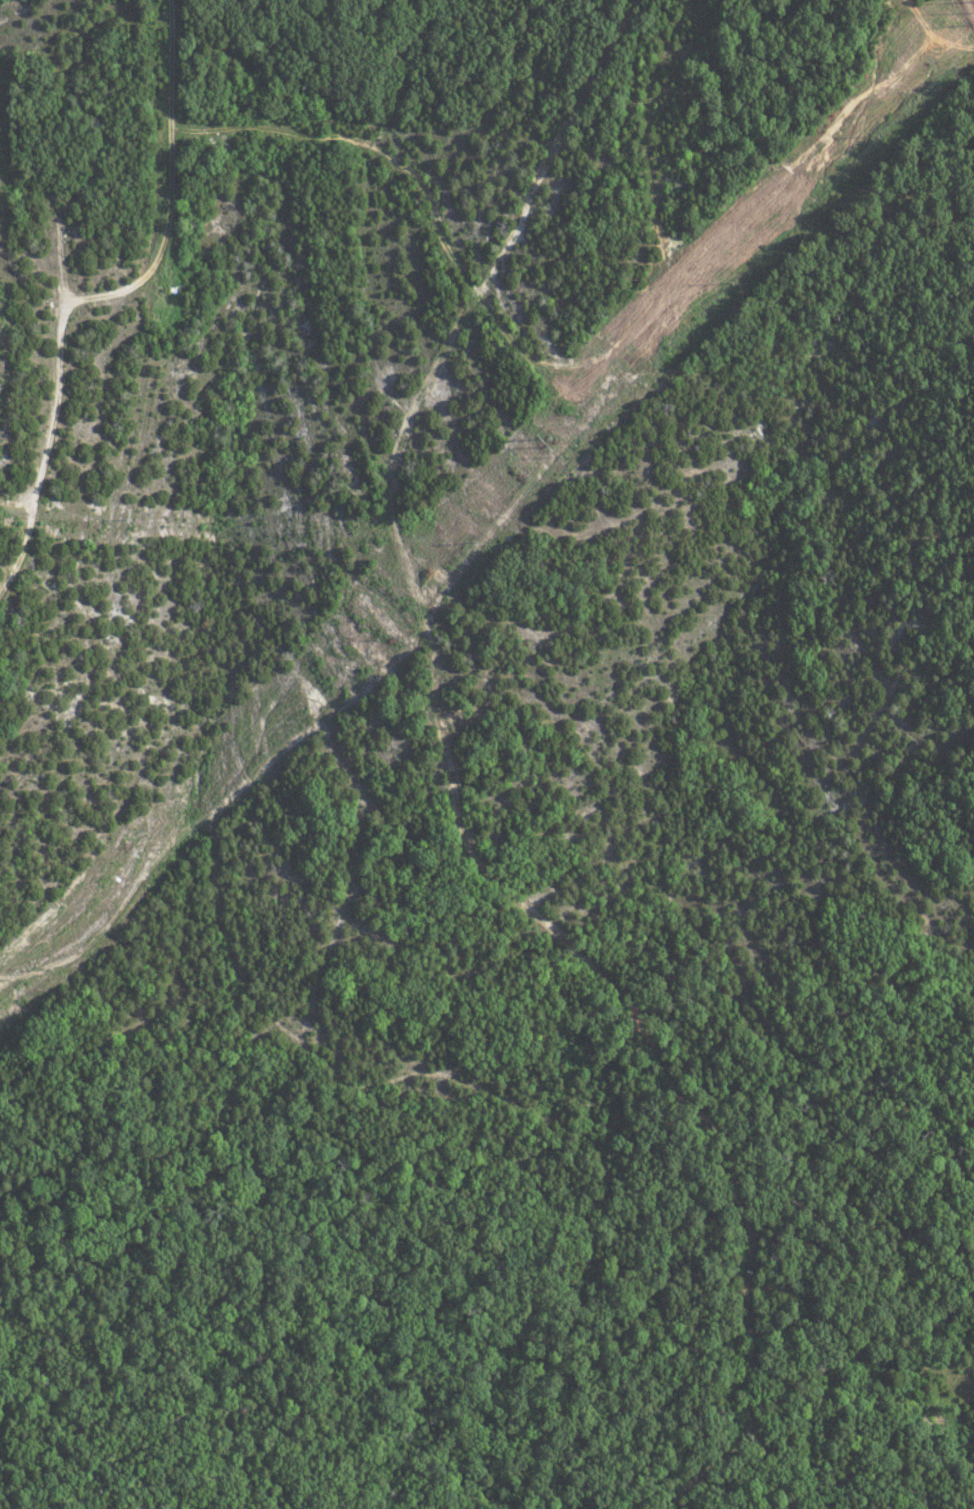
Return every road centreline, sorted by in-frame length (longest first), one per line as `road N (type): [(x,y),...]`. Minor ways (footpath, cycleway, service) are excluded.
road 1 (residential): [(105,264),(151,0)]

